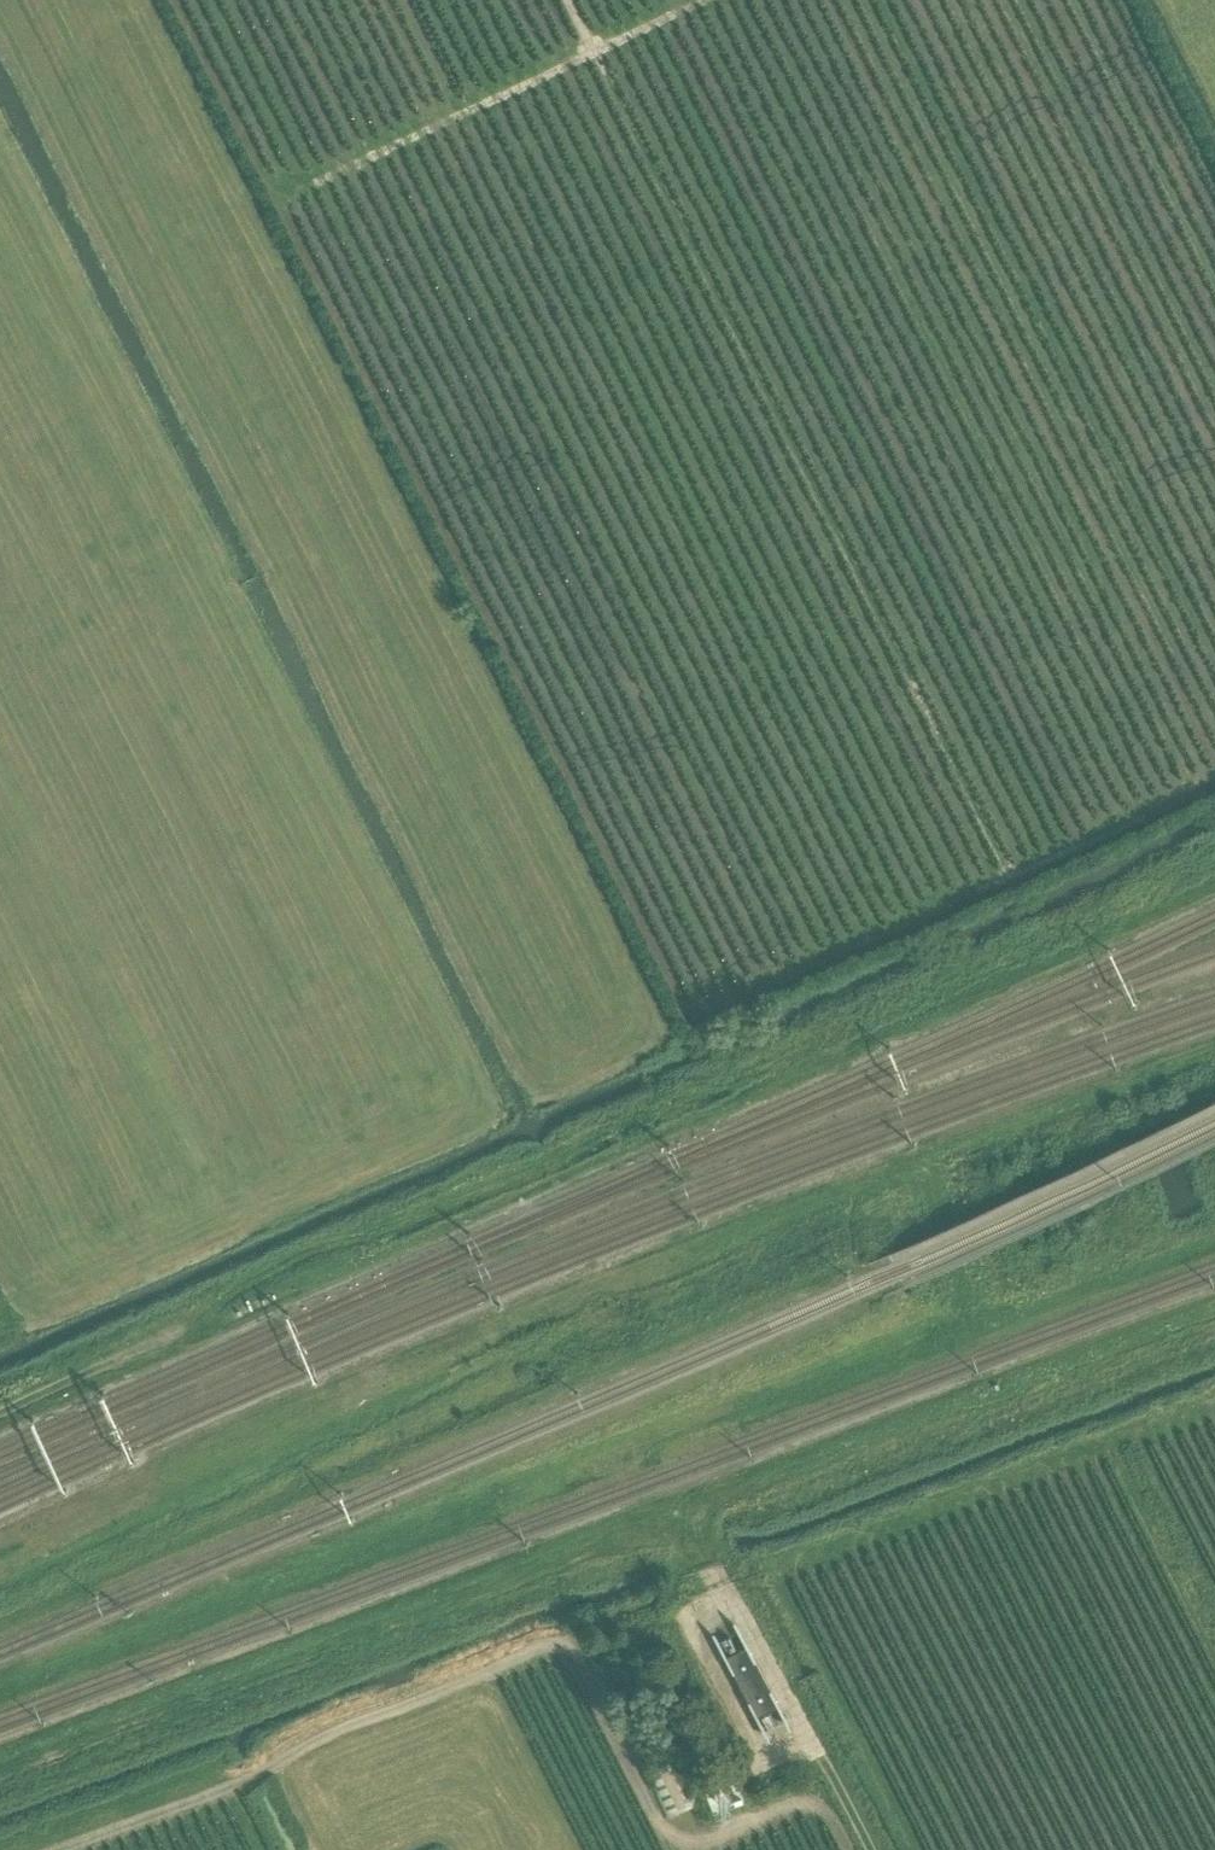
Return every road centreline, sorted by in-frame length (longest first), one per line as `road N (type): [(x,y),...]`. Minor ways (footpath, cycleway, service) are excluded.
road 1 (track): [(0,1413),(169,1333)]

